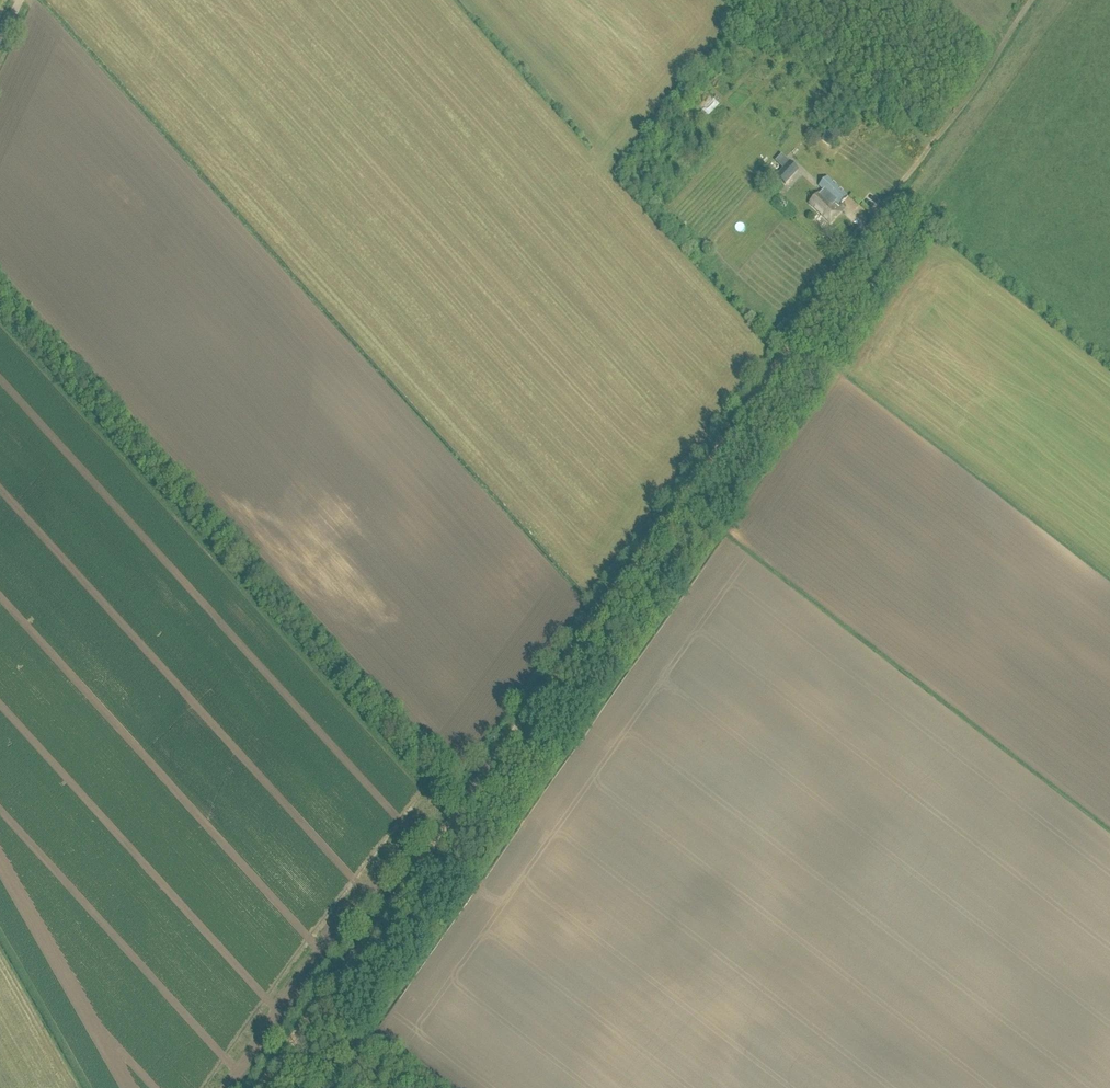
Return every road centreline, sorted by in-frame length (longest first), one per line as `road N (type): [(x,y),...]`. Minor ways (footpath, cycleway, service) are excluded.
road 1 (track): [(1030,0),(264,1087)]

